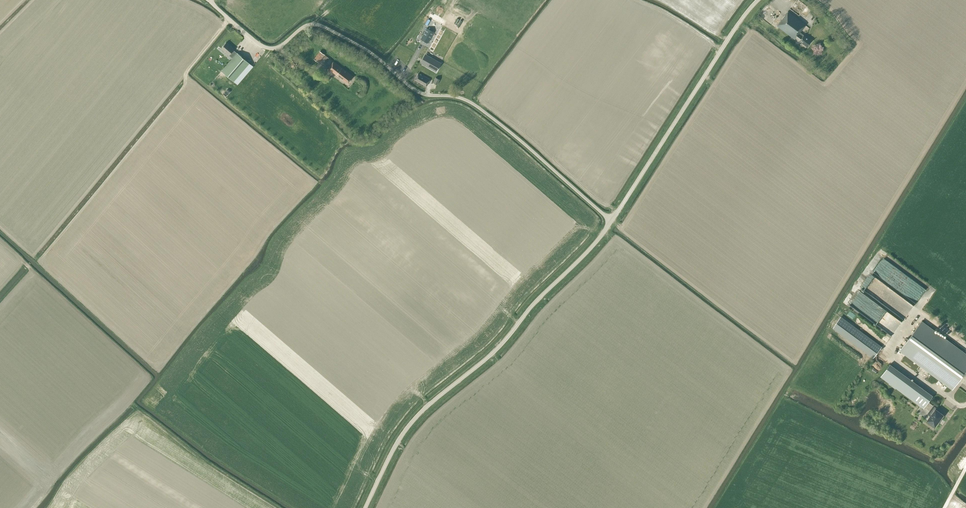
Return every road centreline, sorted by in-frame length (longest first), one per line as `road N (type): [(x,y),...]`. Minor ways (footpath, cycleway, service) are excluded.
road 1 (unclassified): [(611,220),(473,103),(419,92),(363,48),(317,24),(265,47),(208,0)]
road 2 (unclassified): [(365,507),(412,422),(499,345),(611,220)]
road 3 (unclassified): [(611,220),(757,0)]

